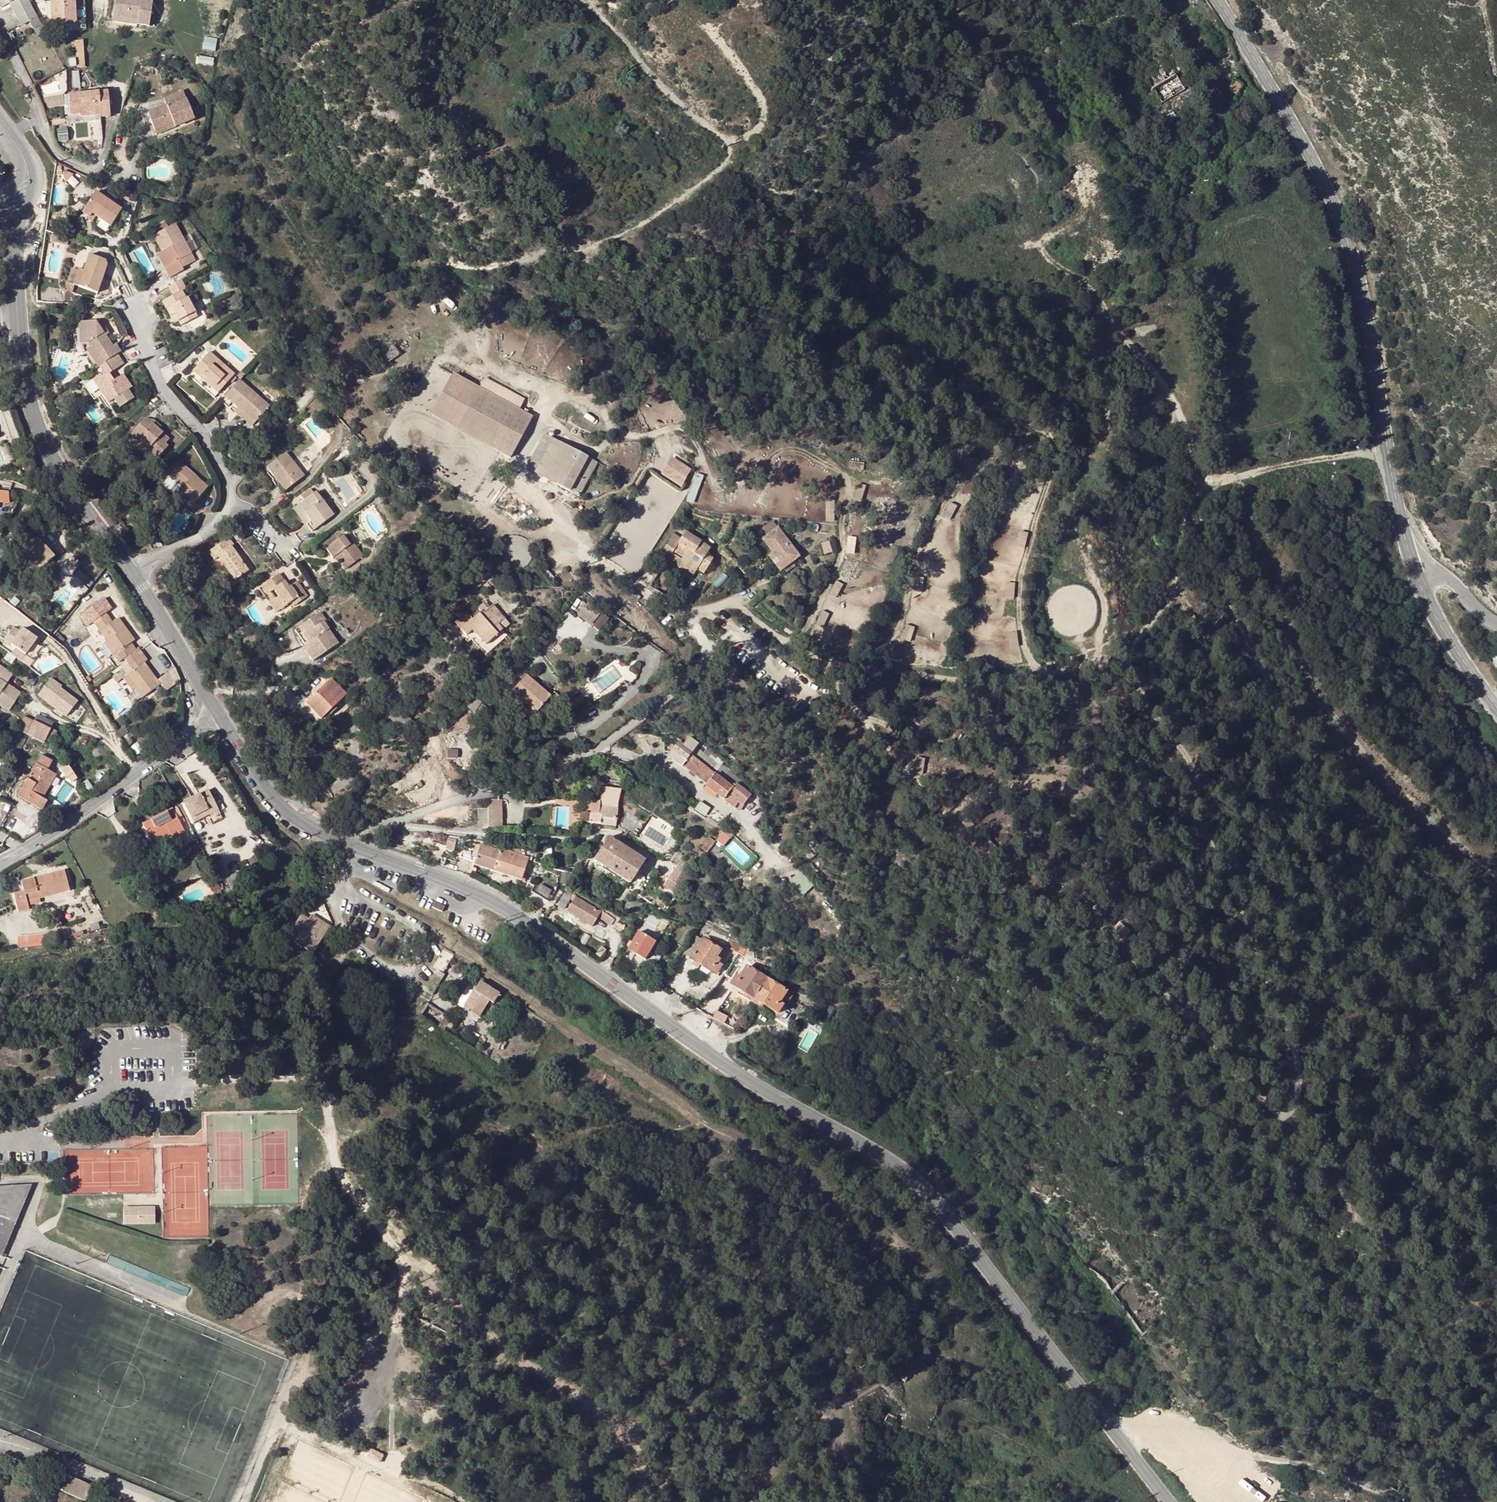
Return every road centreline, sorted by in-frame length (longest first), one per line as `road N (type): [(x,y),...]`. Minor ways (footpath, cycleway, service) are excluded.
road 1 (track): [(1115,661),(1187,757),(1201,824),(1299,1054),(1293,1114),(1272,1108),(1082,906),(974,852),(838,688),(824,660)]
road 2 (tertiary): [(343,842),(504,902),(761,1089),(921,1180),(1167,1501)]
road 3 (track): [(757,421),(704,401),(658,337),(570,321),(436,273),(441,263),(514,263),(560,245),(612,238),(653,220),(730,157),(722,138),(585,0)]
road 4 (track): [(1392,452),(1293,463),(1192,494),(1162,611),(1127,655),(1108,665),(934,678),(824,660),(730,603),(685,618),(703,652)]
road 5 (tertiary): [(1219,0),(1338,210),(1366,291),(1410,557),(1447,640),(1496,710)]
road 6 (track): [(423,403),(435,365),(450,359),(597,405),(616,433),(686,431),(719,485),(751,479),(781,450),(803,451),(836,470),(845,487),(841,558),(795,647)]
road 7 (track): [(173,1082),(314,1084),(328,1114),(337,1170),(355,1199),(508,1354),(568,1390),(630,1443),(644,1478),(642,1501)]
road 8 (track): [(864,666),(906,608),(922,551),(954,492),(962,442),(993,421),(1045,431),(1053,445),(1020,589),(1022,635),(1035,673)]
road 9 (track): [(704,1119),(823,1205),(885,1271),(910,1310),(919,1344),(917,1417)]
road 10 (track): [(1090,223),(1044,235),(1041,258),(1095,291),(1177,415),(1201,469),(1192,494)]
road 11 (track): [(420,931),(454,945),(704,1119)]
road 12 (track): [(554,390),(516,482),(597,562),(685,618)]
road 13 (track): [(1127,398),(1106,420),(1081,528),(1104,616),(1096,666)]
road 14 (residential): [(217,714),(0,862)]
road 15 (residential): [(240,506),(203,437),(158,387),(136,301)]
road 16 (residential): [(541,760),(404,819),(360,825),(343,842)]
road 17 (tertiary): [(14,294),(28,400),(73,491)]
road 18 (track): [(667,0),(732,56),(762,100),(755,132),(722,138)]
road 19 (track): [(865,1501),(843,1436),(819,1426),(753,1501)]
road 20 (residential): [(703,652),(696,676),(604,745),(558,760)]
road 21 (tertiary): [(217,714),(284,808),(343,842)]
road 22 (tertiary): [(132,570),(217,714)]
road 23 (track): [(516,482),(485,500),(487,514),(542,537),(570,533)]
road 24 (residential): [(132,570),(240,506)]
road 25 (track): [(1192,494),(1176,477),(1152,411),(1127,398)]

